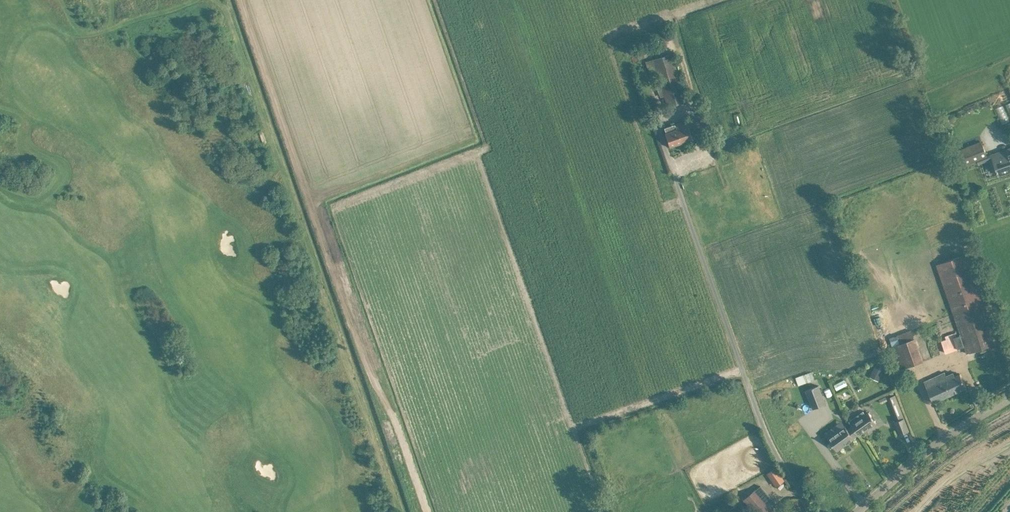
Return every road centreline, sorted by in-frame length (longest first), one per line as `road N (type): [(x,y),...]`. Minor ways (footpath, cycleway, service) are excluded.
road 1 (unclassified): [(857,511),(920,457),(1009,399)]

